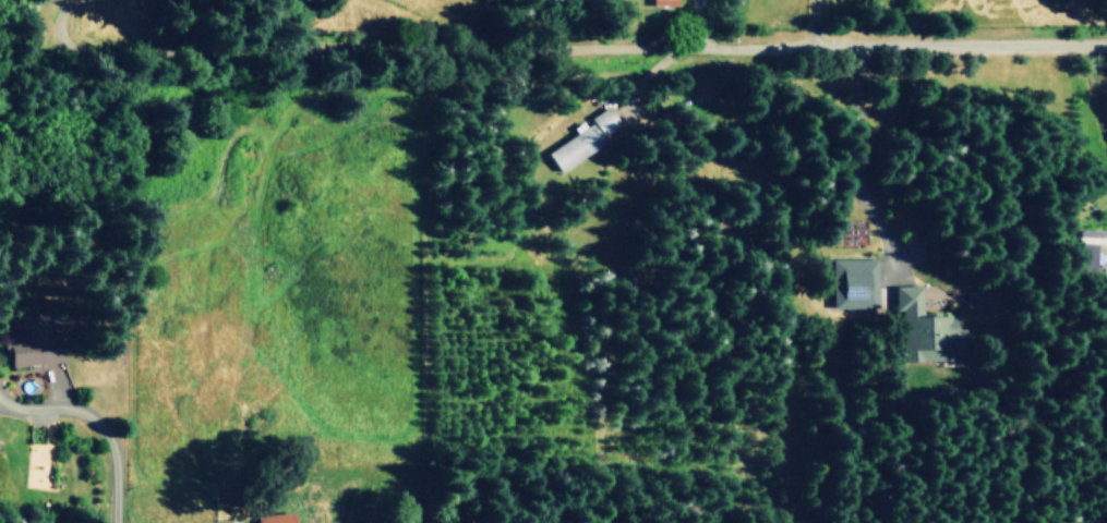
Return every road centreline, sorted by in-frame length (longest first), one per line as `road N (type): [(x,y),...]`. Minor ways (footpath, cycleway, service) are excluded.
road 1 (residential): [(1106,45),(531,47)]

